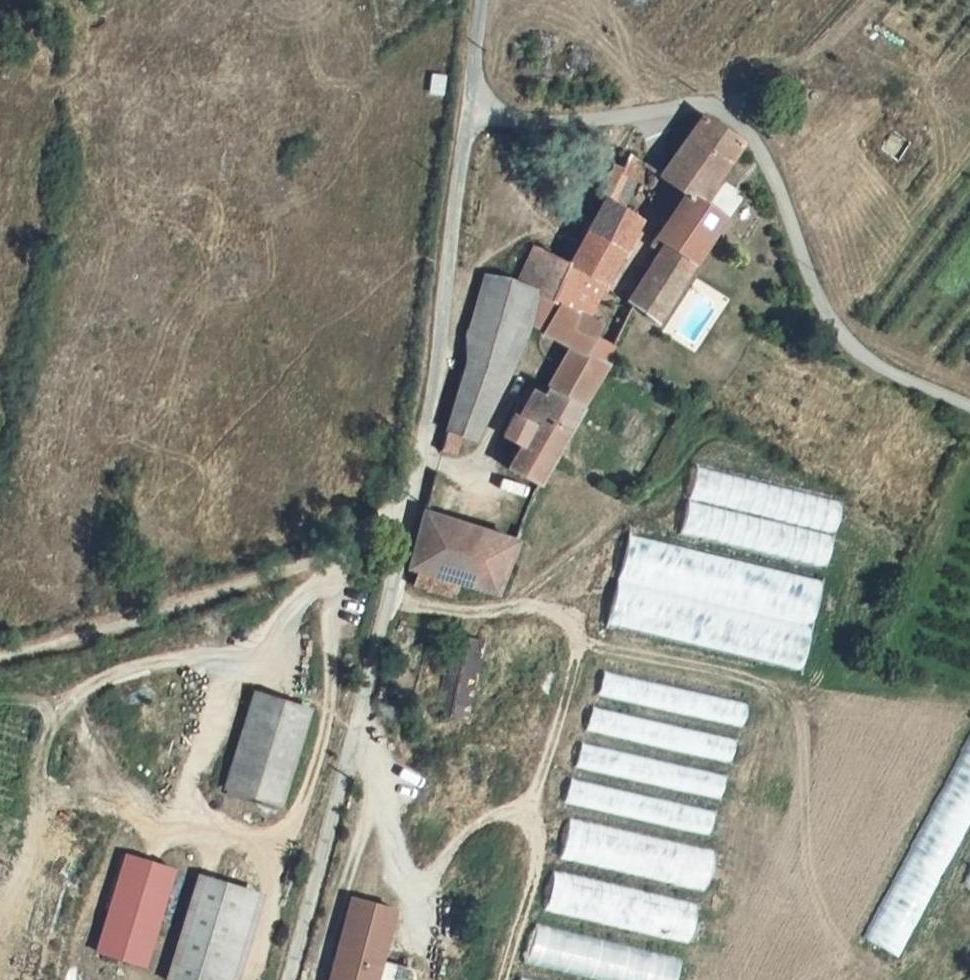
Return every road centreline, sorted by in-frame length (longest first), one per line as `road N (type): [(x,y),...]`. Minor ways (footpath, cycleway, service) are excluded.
road 1 (unclassified): [(463,118),(440,302),(288,979)]
road 2 (unclassified): [(969,406),(852,355),(752,135),(712,105),(555,126),(463,118)]

